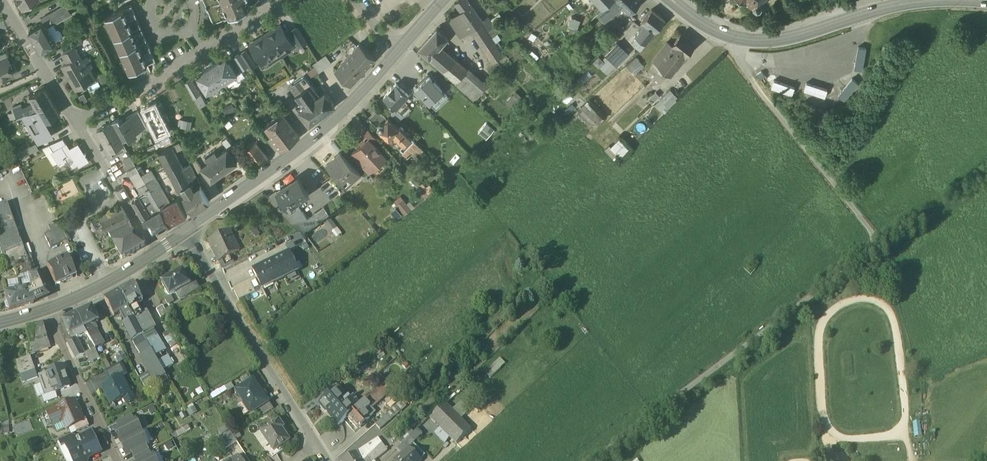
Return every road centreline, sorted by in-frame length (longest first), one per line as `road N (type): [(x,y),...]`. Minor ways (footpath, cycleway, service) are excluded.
road 1 (track): [(594,460),(880,243),(716,31)]
road 2 (secondary): [(189,231),(297,153),(399,52)]
road 3 (secondary): [(930,0),(768,42),(716,31),(672,0)]
road 4 (residential): [(189,231),(313,441)]
road 5 (residential): [(77,121),(127,101),(284,0)]
road 6 (residential): [(47,310),(118,460)]
road 7 (residential): [(154,253),(77,121)]
road 8 (residential): [(77,121),(1,0)]
road 9 (secondary): [(47,310),(154,253)]

